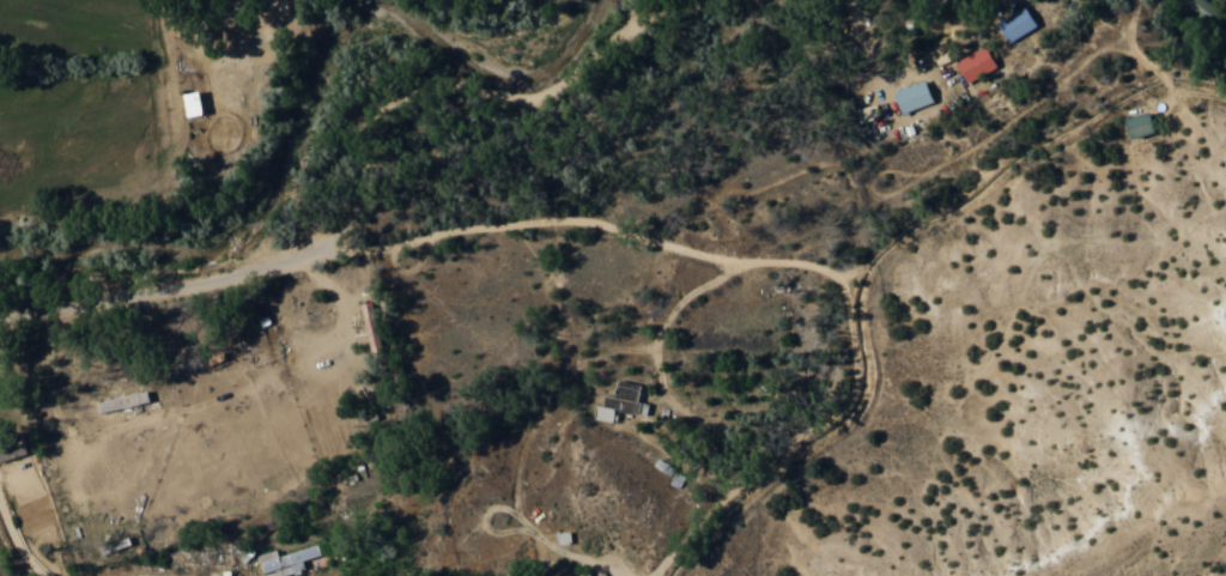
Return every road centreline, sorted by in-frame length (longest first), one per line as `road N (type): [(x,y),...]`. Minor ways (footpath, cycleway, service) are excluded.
road 1 (residential): [(0,312),(255,269),(333,242),(365,182),(360,120),(396,92),(450,74),(563,71),(679,0)]

